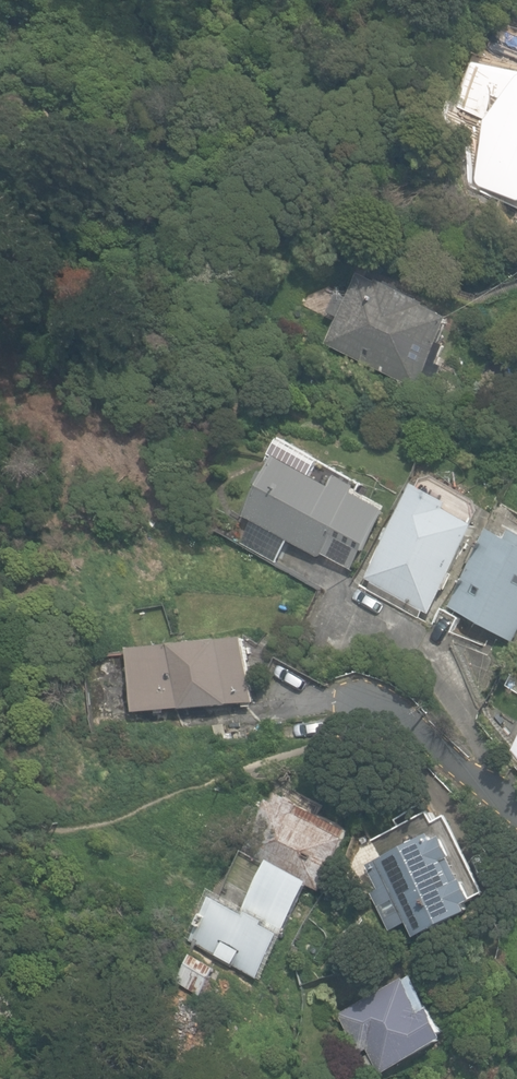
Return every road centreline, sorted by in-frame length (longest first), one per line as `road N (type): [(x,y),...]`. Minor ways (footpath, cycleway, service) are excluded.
road 1 (residential): [(516,800),(480,755),(385,713)]

